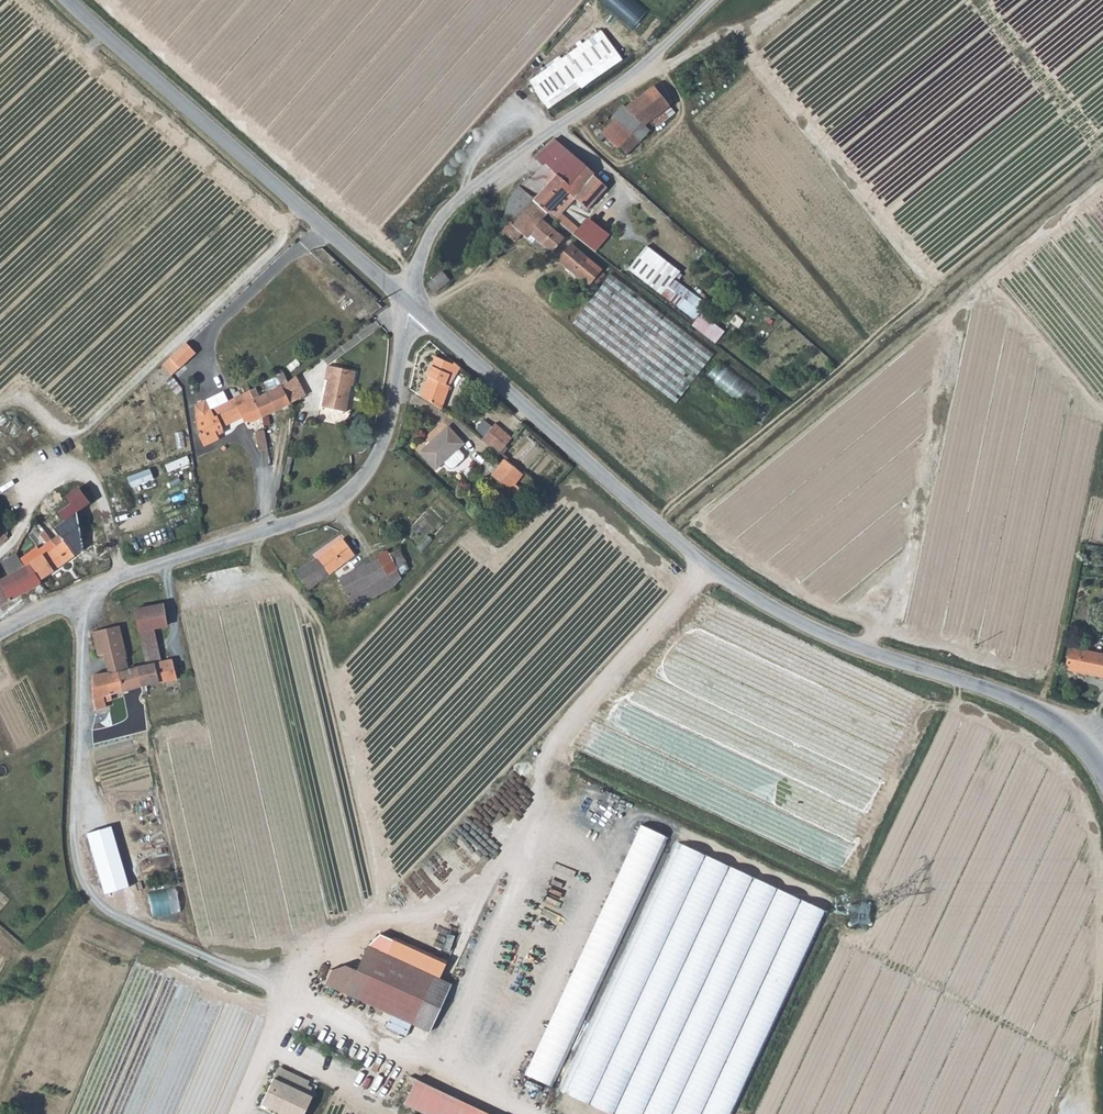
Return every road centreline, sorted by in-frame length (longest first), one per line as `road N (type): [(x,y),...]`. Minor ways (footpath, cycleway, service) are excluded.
road 1 (unclassified): [(1102,788),(1085,755),(1035,714),(816,635),(744,592),(655,525),(405,307)]
road 2 (track): [(74,601),(79,739),(68,813),(88,899),(117,920),(528,1113)]
road 3 (track): [(288,999),(317,946),(459,893),(544,756),(709,565)]
road 4 (unclassified): [(0,631),(331,507),(360,485),(393,409),(405,307)]
road 5 (unclassified): [(405,307),(64,0)]
road 6 (unclassified): [(405,307),(425,247),(463,196),(587,107),(713,0)]
road 7 (track): [(288,999),(239,1113)]

